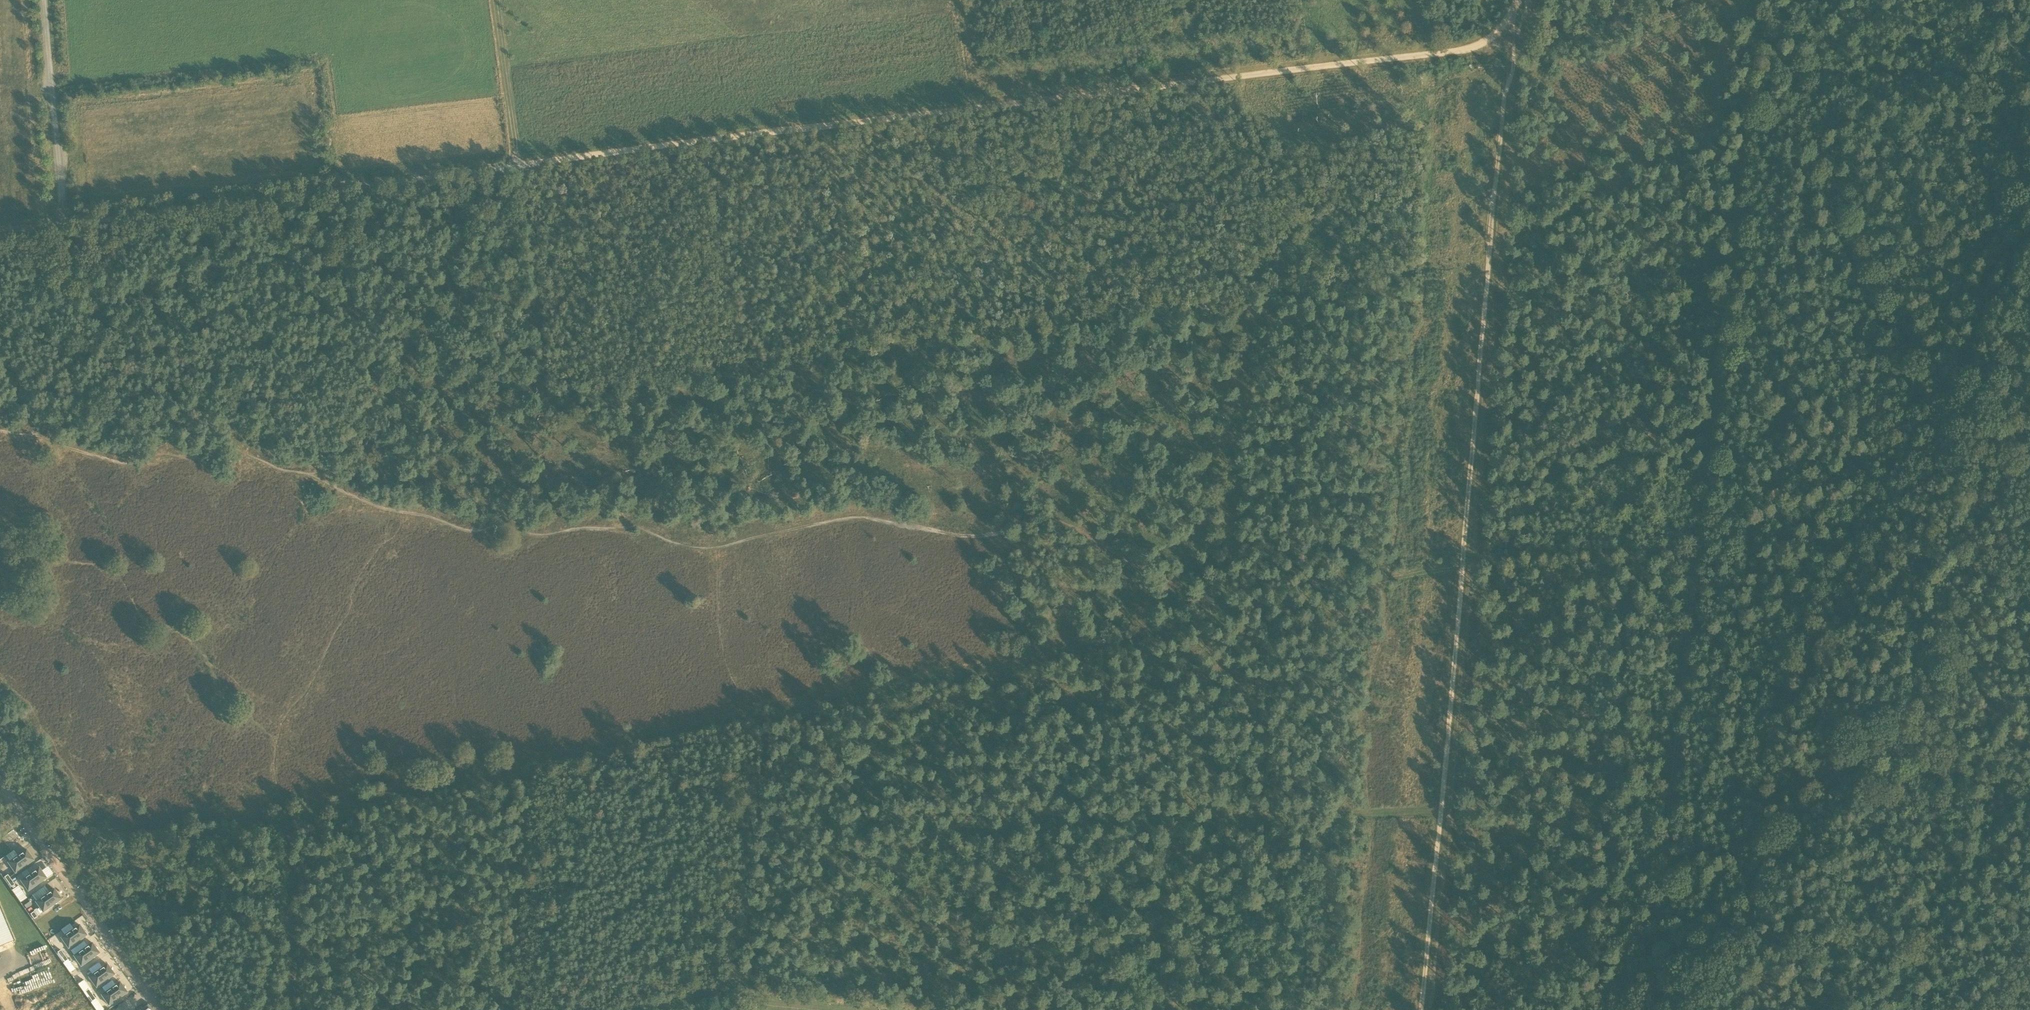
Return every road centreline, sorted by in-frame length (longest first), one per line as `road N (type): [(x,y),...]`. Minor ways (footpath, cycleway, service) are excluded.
road 1 (track): [(0,423),(150,459),(210,443),(322,466),(353,487),(470,522),(550,530),(614,524),(708,540),(823,511),(871,510),(940,525),(1049,501),(1226,590),(1224,617)]
road 2 (track): [(497,169),(1514,44)]
road 3 (track): [(1762,15),(1660,940)]
road 4 (track): [(1192,1009),(1206,826),(940,839),(763,979),(647,1009)]
road 5 (track): [(1984,507),(1972,522),(1948,660),(1927,711),(1835,774),(1742,897),(1660,940)]
road 6 (track): [(1466,562),(1514,44)]
road 7 (track): [(1466,562),(1421,1009)]
road 8 (track): [(66,222),(497,169)]
road 9 (track): [(1701,550),(1466,562)]
road 10 (track): [(42,0),(66,222)]
road 11 (track): [(493,0),(516,167)]
road 12 (unclassified): [(157,1009),(62,872)]
road 13 (track): [(1984,507),(1979,457),(2029,372)]

